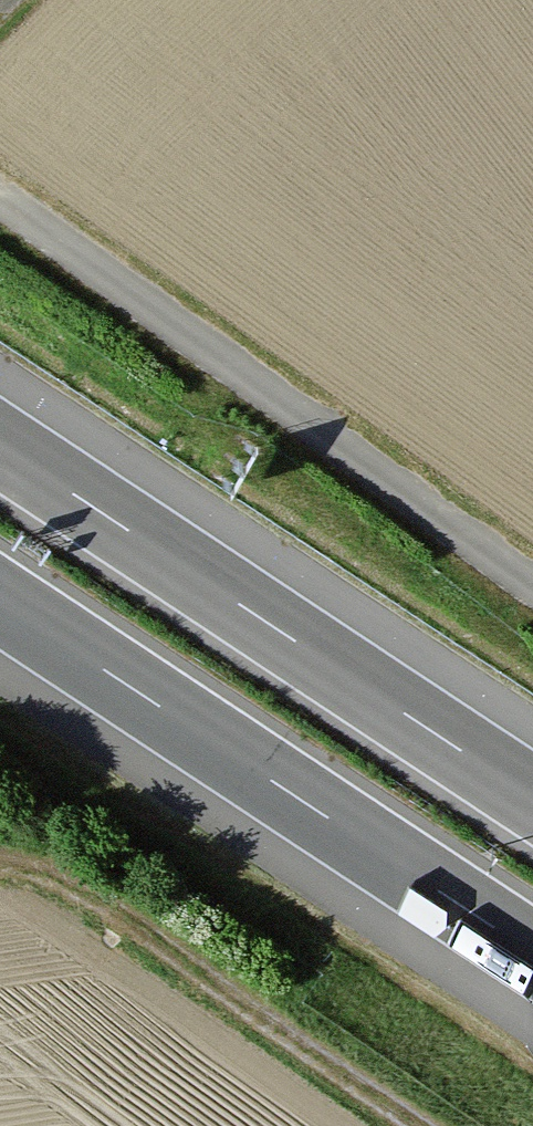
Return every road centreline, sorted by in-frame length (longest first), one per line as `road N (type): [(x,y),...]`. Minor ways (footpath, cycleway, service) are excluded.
road 1 (track): [(532,581),(0,195)]
road 2 (motorway): [(532,798),(0,445)]
road 3 (motorway): [(0,601),(532,953)]
road 4 (track): [(0,867),(27,870),(127,920),(419,1125)]

